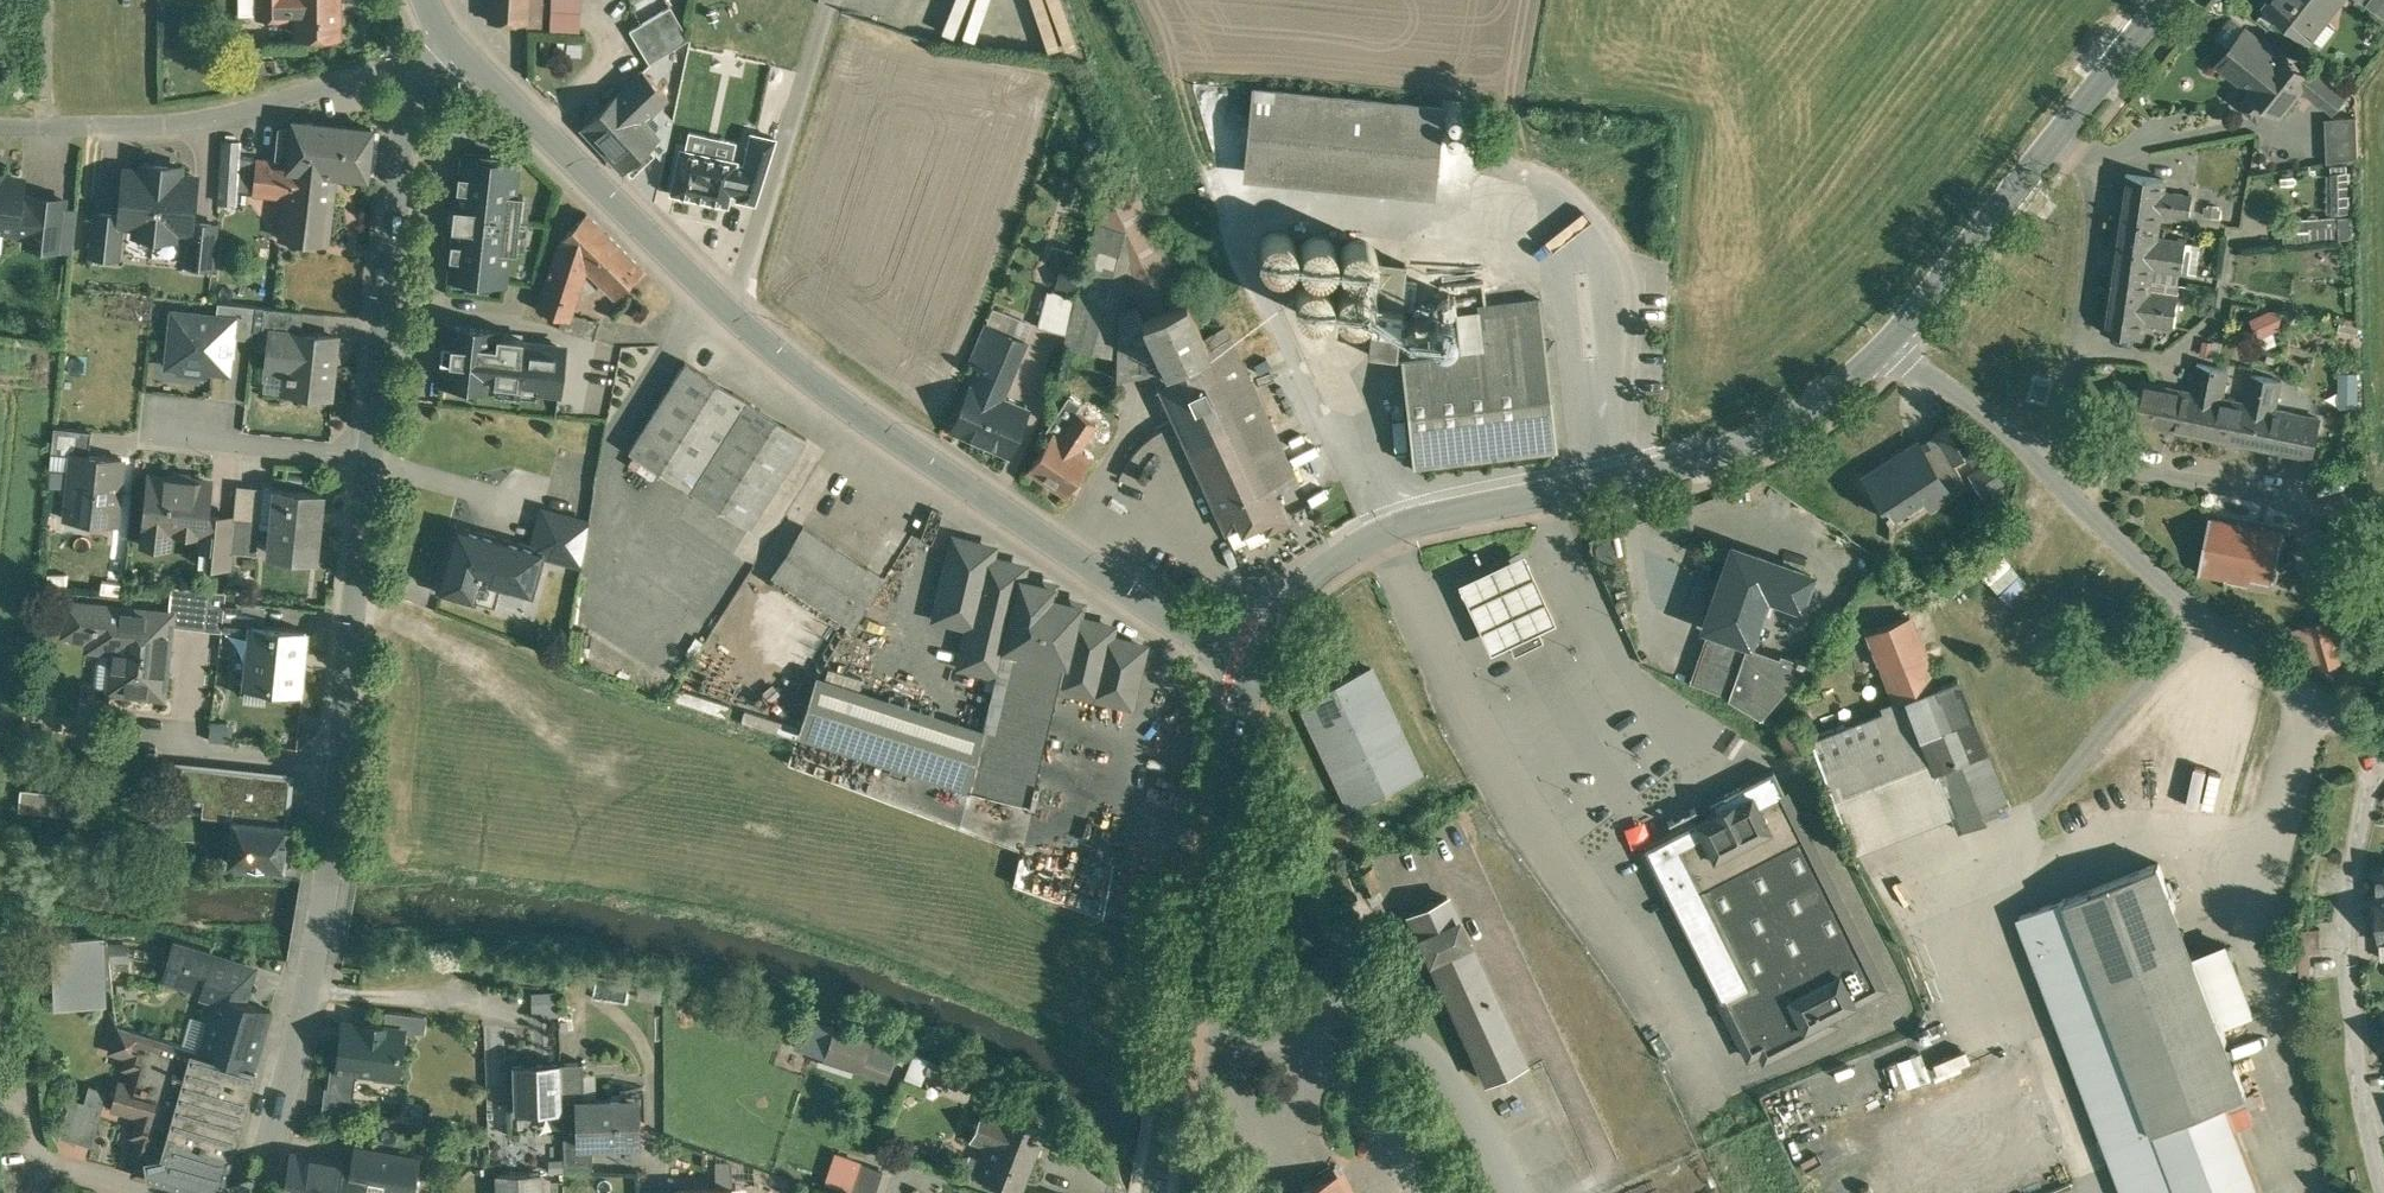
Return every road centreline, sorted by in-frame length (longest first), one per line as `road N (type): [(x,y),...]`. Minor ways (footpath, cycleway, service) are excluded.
road 1 (residential): [(255,1192),(315,961),(418,67)]
road 2 (tertiary): [(1252,673),(821,388),(749,330),(445,41)]
road 3 (tertiary): [(1252,673),(1297,597),(1361,550),(1409,527),(1677,469),(1742,448),(1798,420),(1886,347)]
road 4 (unclassified): [(2382,752),(2182,597),(2027,447),(1886,347)]
road 5 (tertiary): [(1152,1192),(1252,673)]
road 6 (tertiary): [(1886,347),(2170,0)]
road 7 (unclassified): [(2382,752),(2352,856),(2346,940),(2367,1131),(2383,1188)]
road 8 (residential): [(0,128),(177,123),(418,67)]
road 9 (residential): [(0,1098),(26,1096),(37,1166),(135,1192)]

